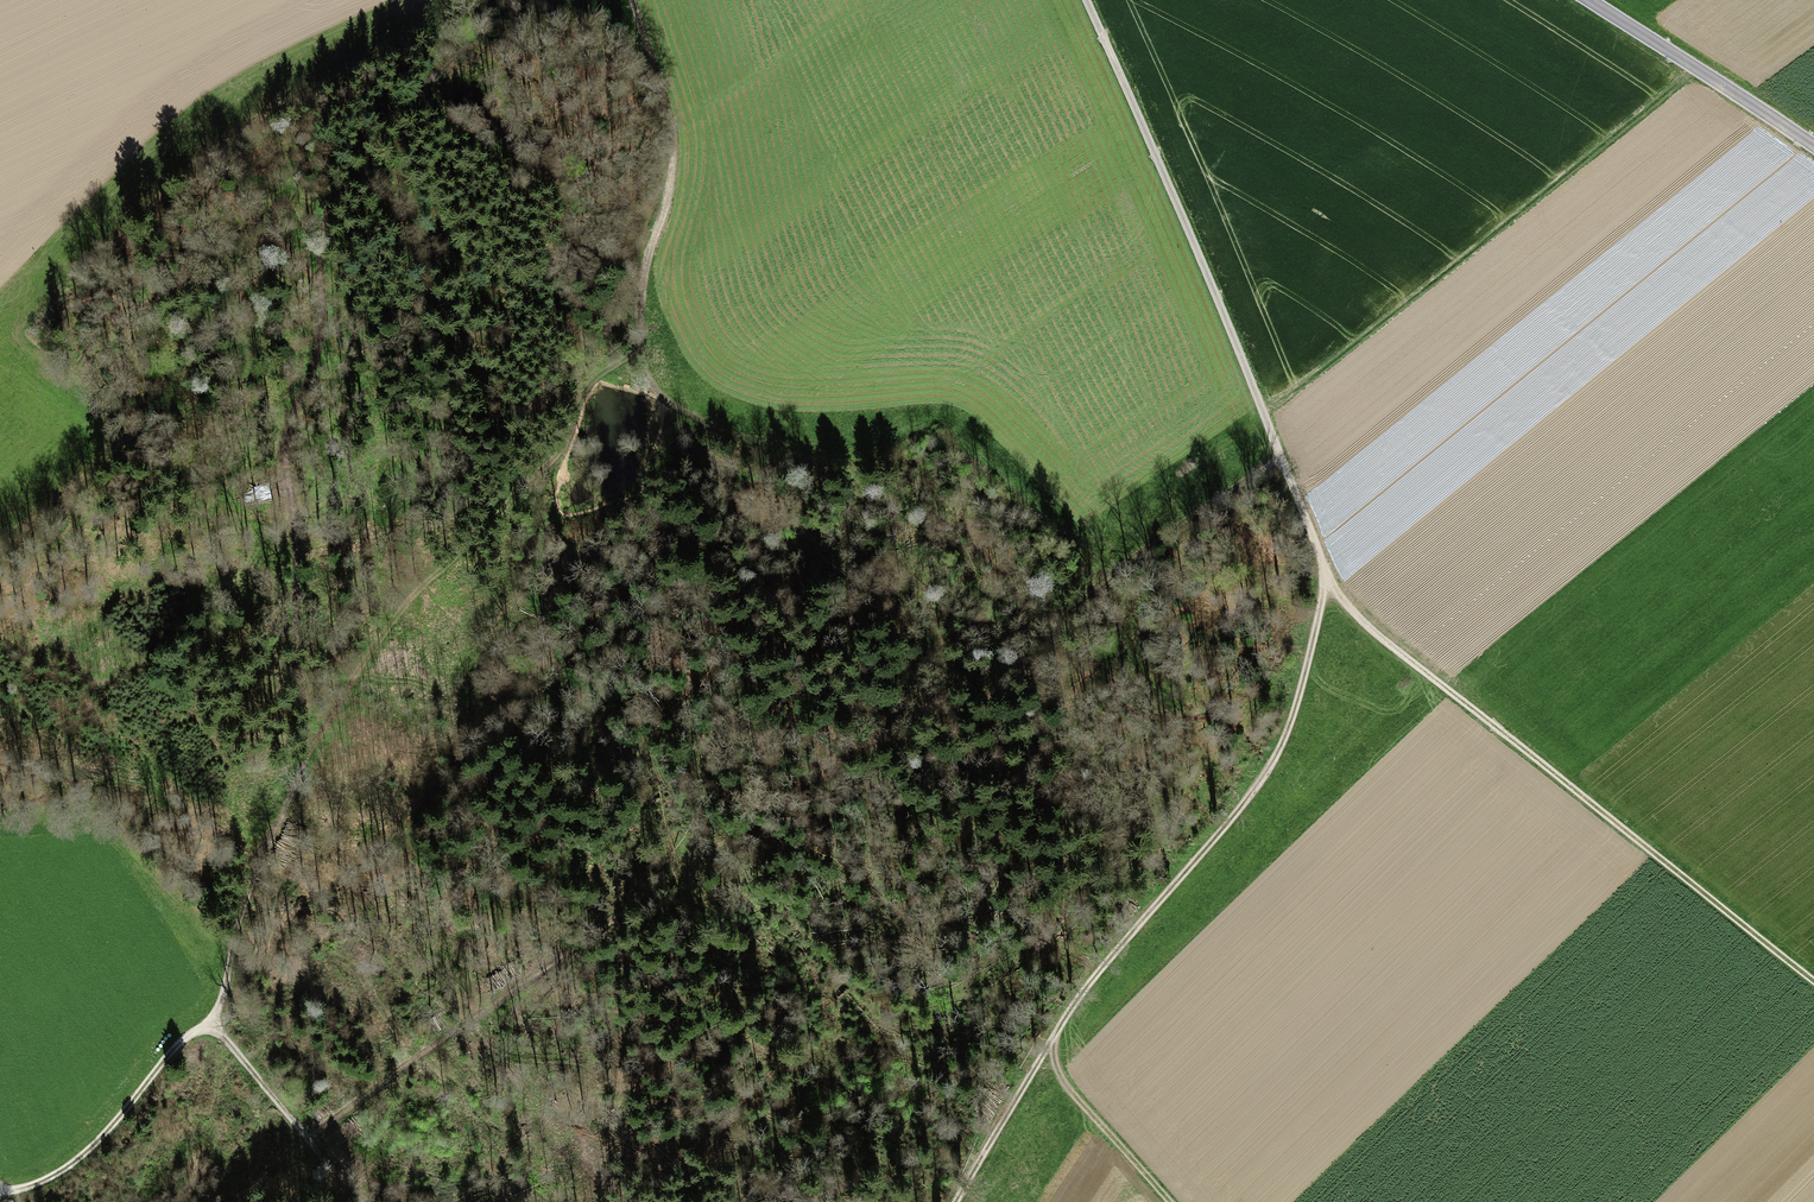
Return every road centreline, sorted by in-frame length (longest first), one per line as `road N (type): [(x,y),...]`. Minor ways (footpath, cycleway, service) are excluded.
road 1 (track): [(1282,459),(1057,628),(736,827),(308,1139)]
road 2 (track): [(438,0),(442,37),(431,79),(358,161),(320,234),(321,334),(286,442),(310,750),(254,878),(208,1023)]
road 3 (track): [(633,0),(668,104),(674,151),(638,324),(651,386),(736,436),(849,453),(946,414),(1037,493),(1144,562)]
road 4 (track): [(956,1201),(1081,994),(1265,776),(1290,725),(1328,581)]
road 5 (track): [(1328,581),(1394,649),(1813,981)]
road 6 (track): [(1328,581),(1216,295),(1087,0)]
road 7 (track): [(638,348),(590,385),(554,460),(412,598),(310,750)]
road 8 (track): [(208,1023),(74,1162),(33,1186),(0,1189)]
road 9 (tertiary): [(1589,0),(1813,149)]
road 10 (track): [(362,1201),(208,1023)]
road 11 (track): [(1171,1201),(1064,1081),(1054,1036)]

